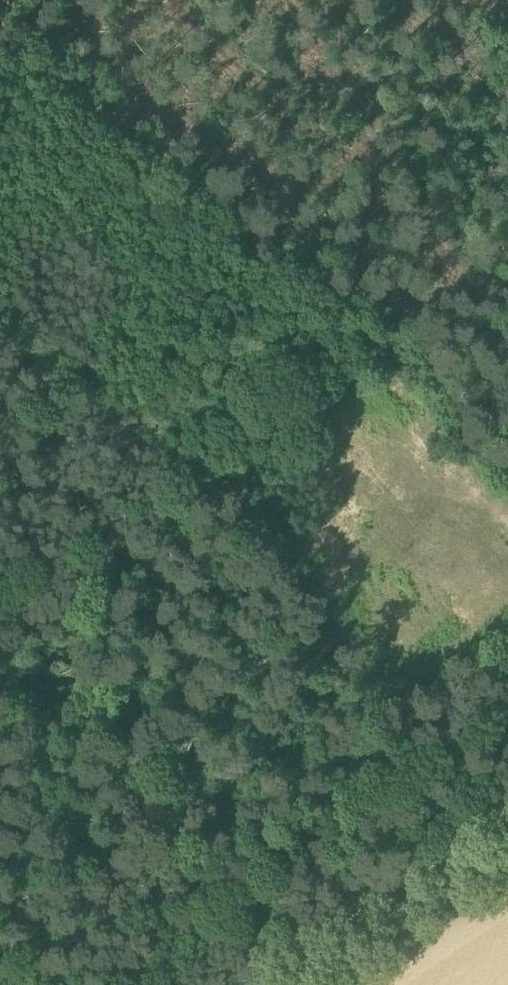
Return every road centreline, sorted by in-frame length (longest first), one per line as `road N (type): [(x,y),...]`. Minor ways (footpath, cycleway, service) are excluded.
road 1 (track): [(389,343),(0,24)]
road 2 (track): [(389,343),(153,502)]
road 3 (tertiary): [(303,984),(507,842)]
road 4 (track): [(0,596),(153,502)]
road 5 (track): [(507,257),(389,343)]

